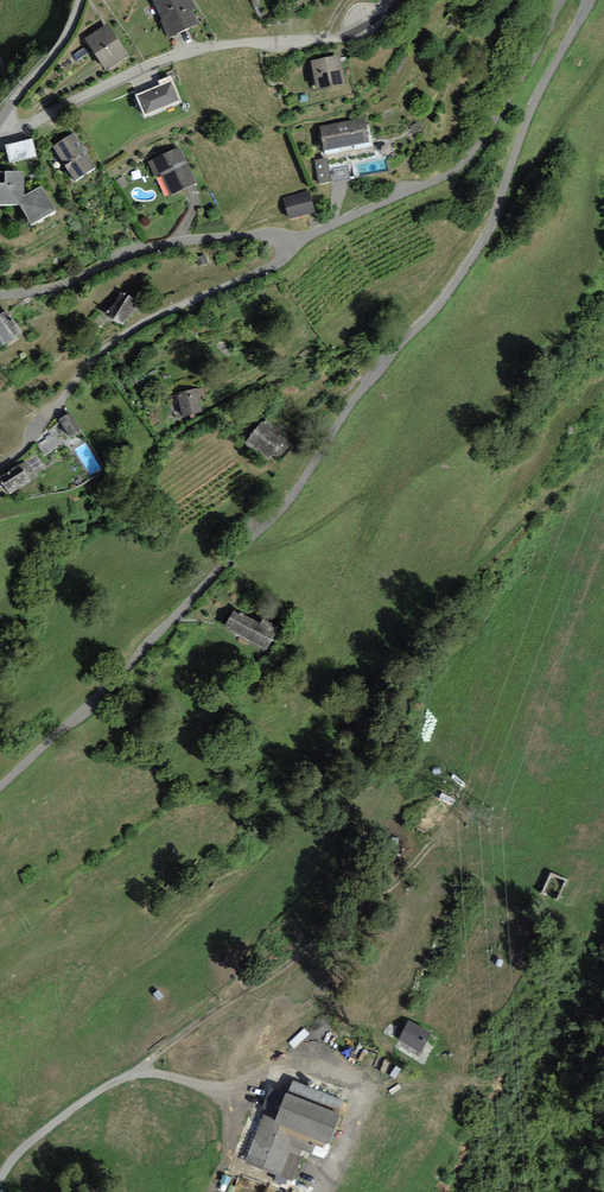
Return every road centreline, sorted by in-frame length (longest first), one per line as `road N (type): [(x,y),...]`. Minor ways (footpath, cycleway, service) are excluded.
road 1 (unclassified): [(0,787),(283,509),(384,361),(459,277),(488,231),(537,96),(588,0)]
road 2 (track): [(134,1070),(401,878),(457,812),(483,760)]
road 3 (residential): [(0,130),(206,48),(357,34),(382,16),(388,0)]
road 4 (unclassified): [(560,0),(463,163),(287,245)]
road 5 (unclassified): [(287,245),(276,263),(154,316),(103,350),(0,472)]
road 6 (unclassified): [(287,245),(267,234),(156,246),(62,286),(0,294)]
road 7 (track): [(0,1180),(33,1139),(134,1070)]
road 8 (unclassified): [(0,123),(70,25),(78,0)]

